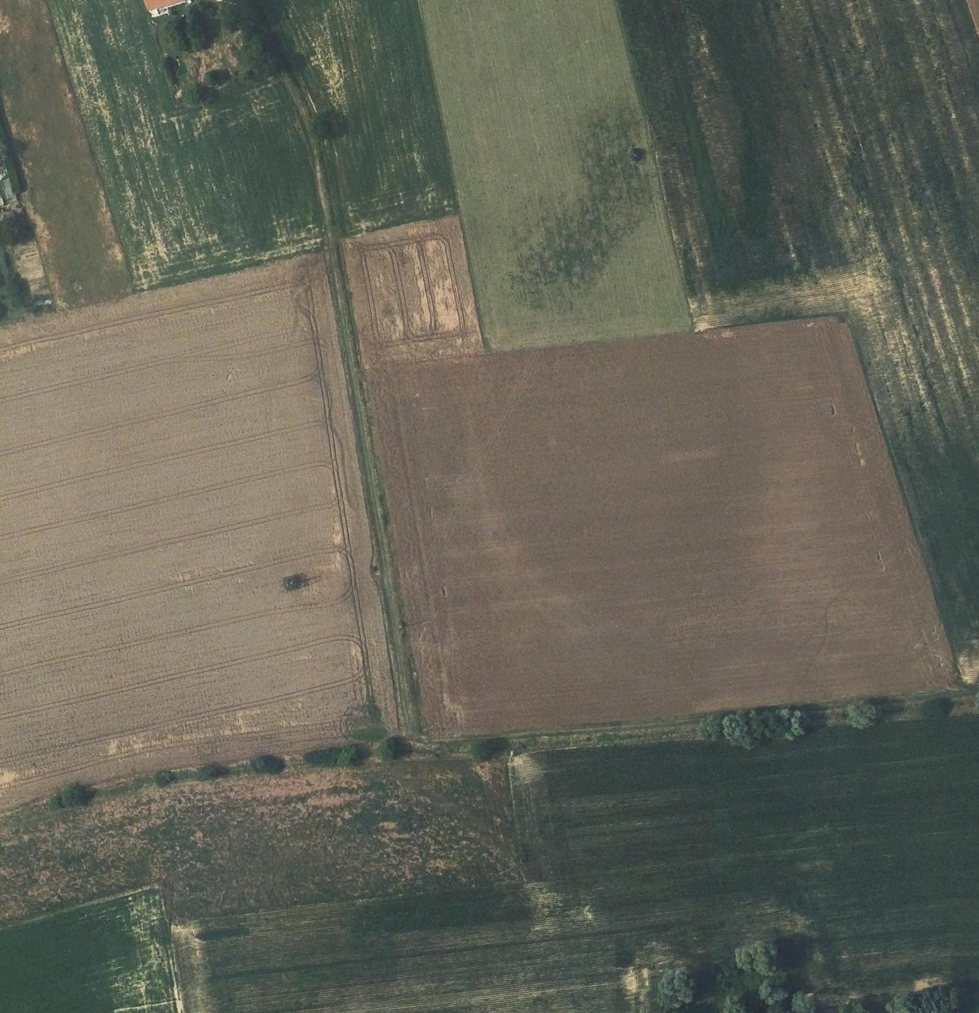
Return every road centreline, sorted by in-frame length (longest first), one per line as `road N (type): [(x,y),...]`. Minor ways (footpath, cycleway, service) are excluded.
road 1 (track): [(247,0),(316,156),(418,737),(978,691)]

